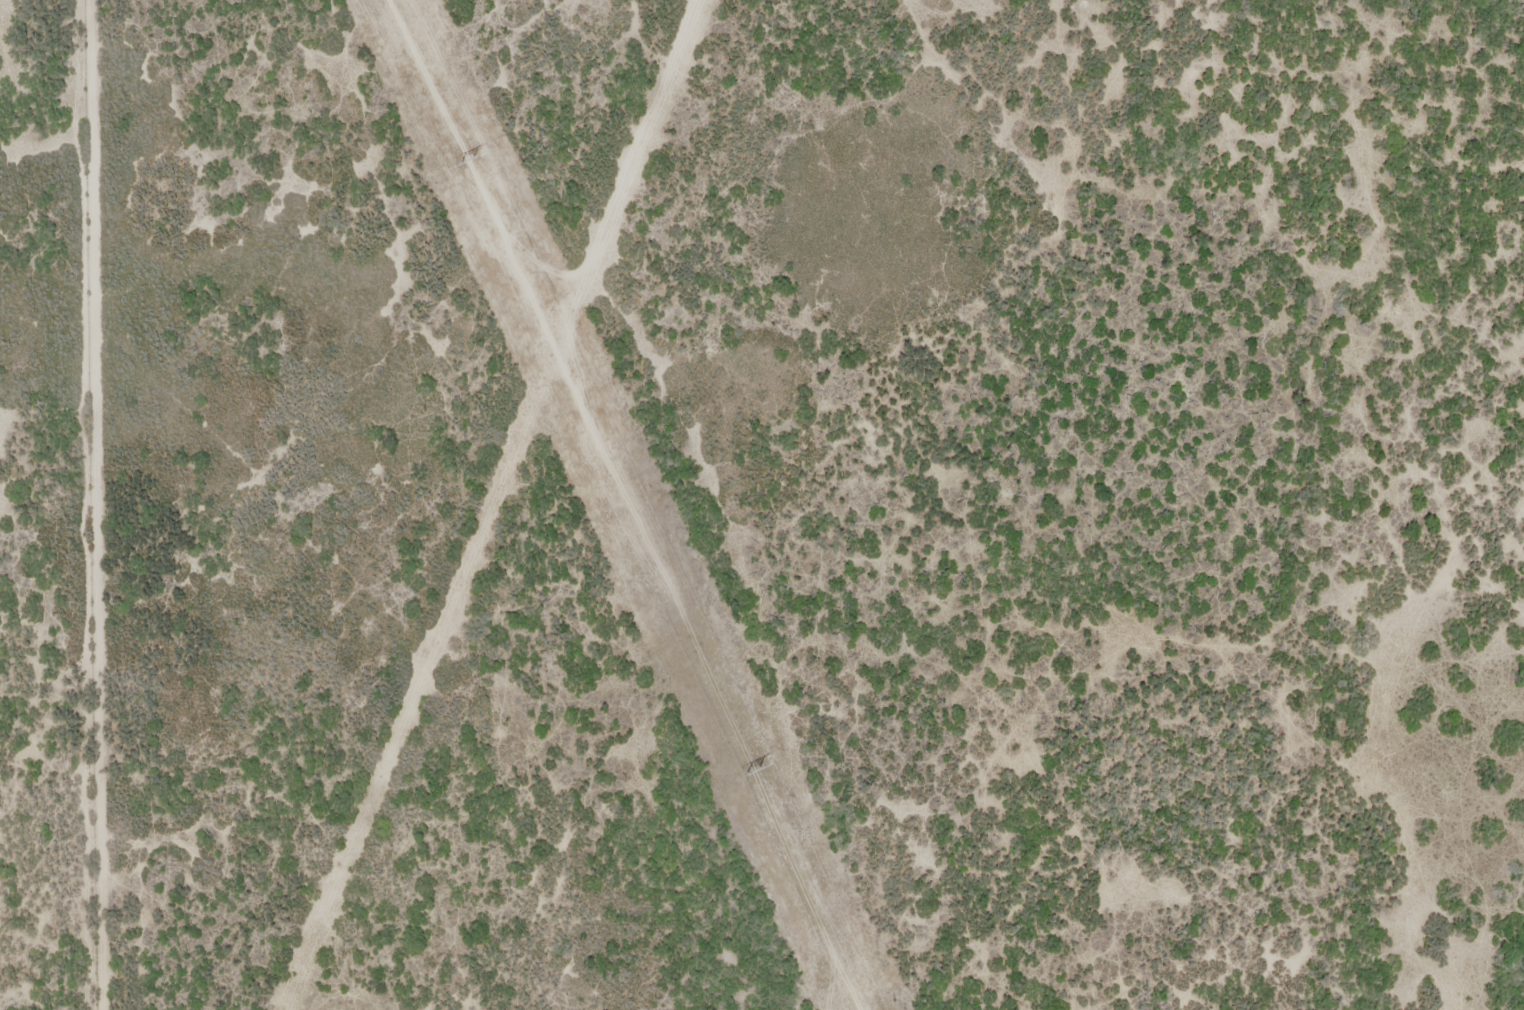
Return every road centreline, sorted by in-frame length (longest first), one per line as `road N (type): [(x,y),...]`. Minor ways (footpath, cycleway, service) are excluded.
road 1 (residential): [(831,1009),(838,895),(642,324),(599,276),(422,199),(384,165),(313,0)]
road 2 (residential): [(1390,0),(1344,242),(1388,482),(1388,607),(1373,664),(1426,876),(1428,1009)]

